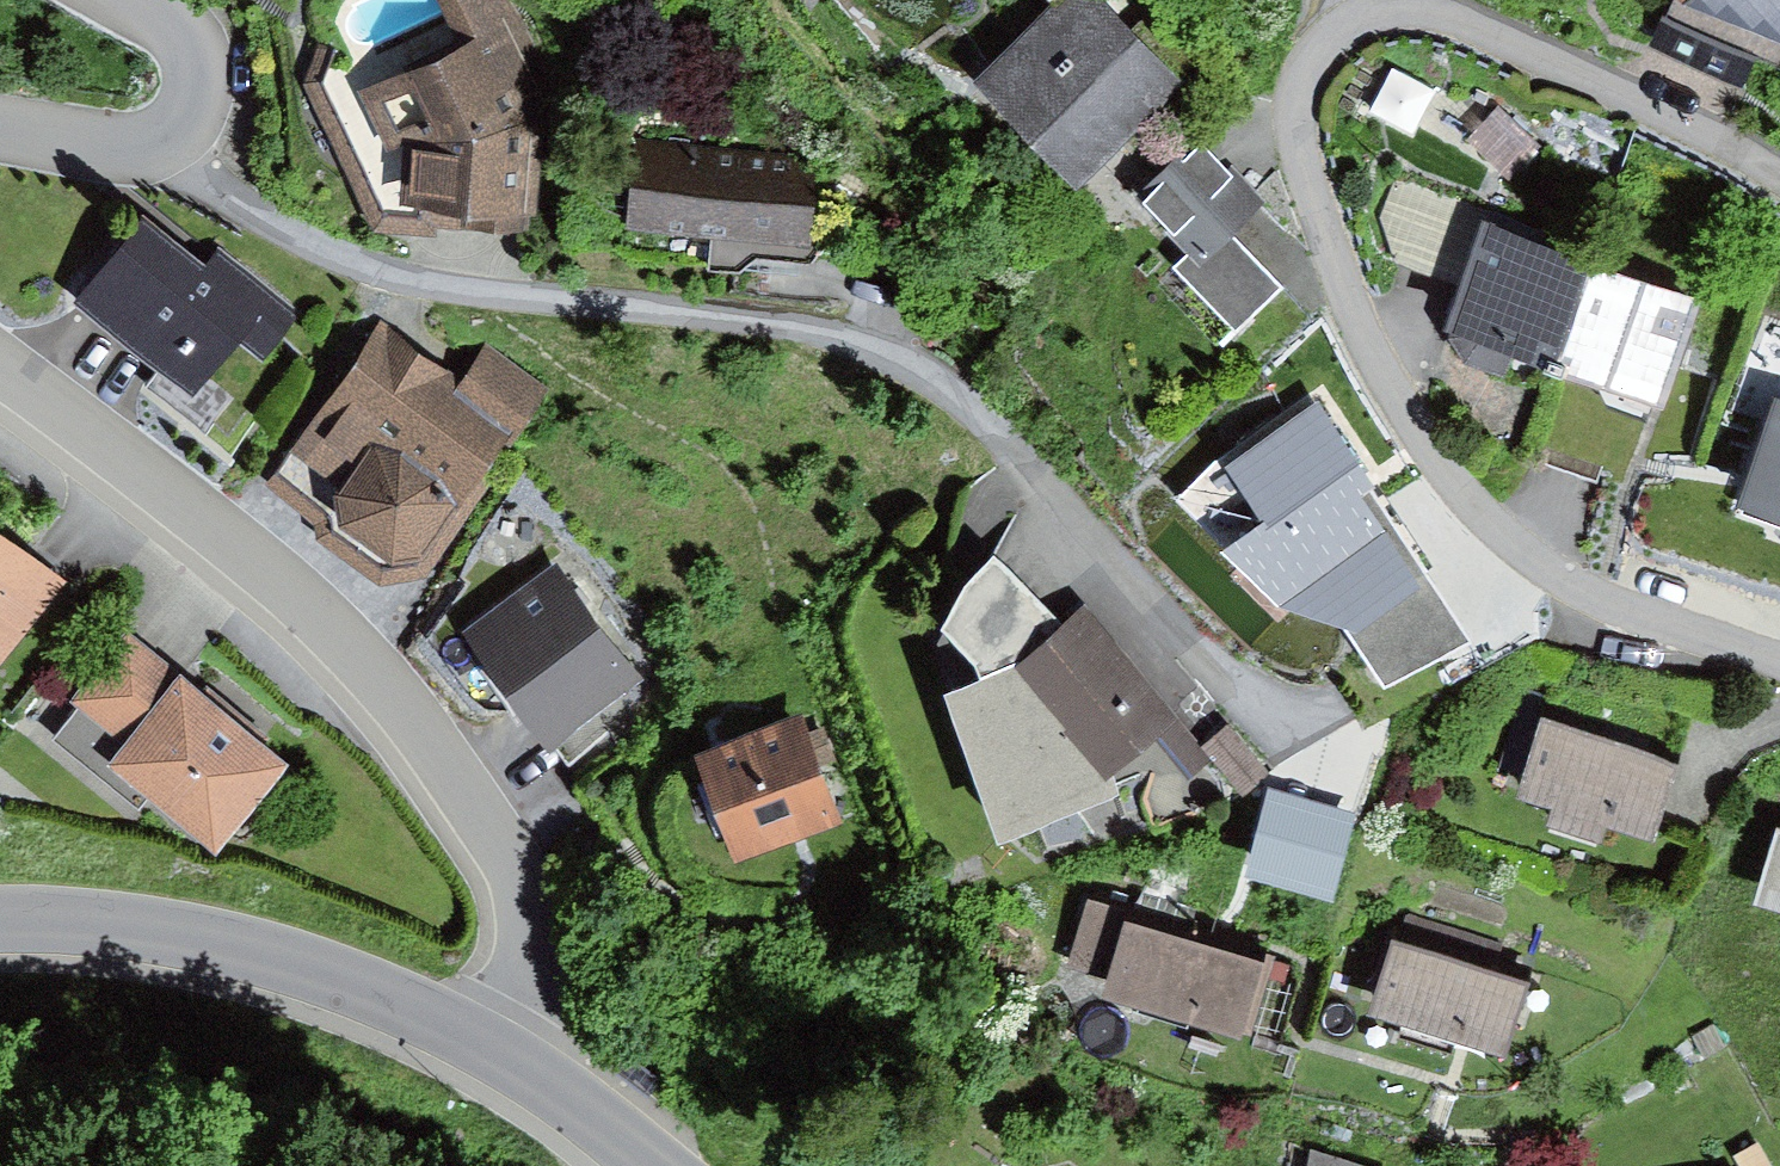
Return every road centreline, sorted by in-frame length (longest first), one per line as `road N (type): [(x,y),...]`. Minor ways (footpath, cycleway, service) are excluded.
road 1 (residential): [(1779,659),(1567,584),(1521,555),(1450,483),(1353,313),(1294,125),(1295,91),(1331,37),(1362,19),(1395,8),(1437,12),(1742,155)]
road 2 (residential): [(148,146),(297,237),(418,281),(831,334),(914,366),(964,403),(1269,725)]
road 3 (residential): [(496,1045),(516,1001),(529,912),(519,873),(457,772),(316,613),(208,520),(0,367)]
road 4 (tertiary): [(0,917),(128,922),(238,944),(349,981),(496,1045)]
road 5 (residential): [(148,146),(178,135),(190,117),(199,68),(180,34),(120,0)]
road 6 (tertiary): [(496,1045),(645,1165)]
road 7 (residential): [(0,120),(148,146)]

